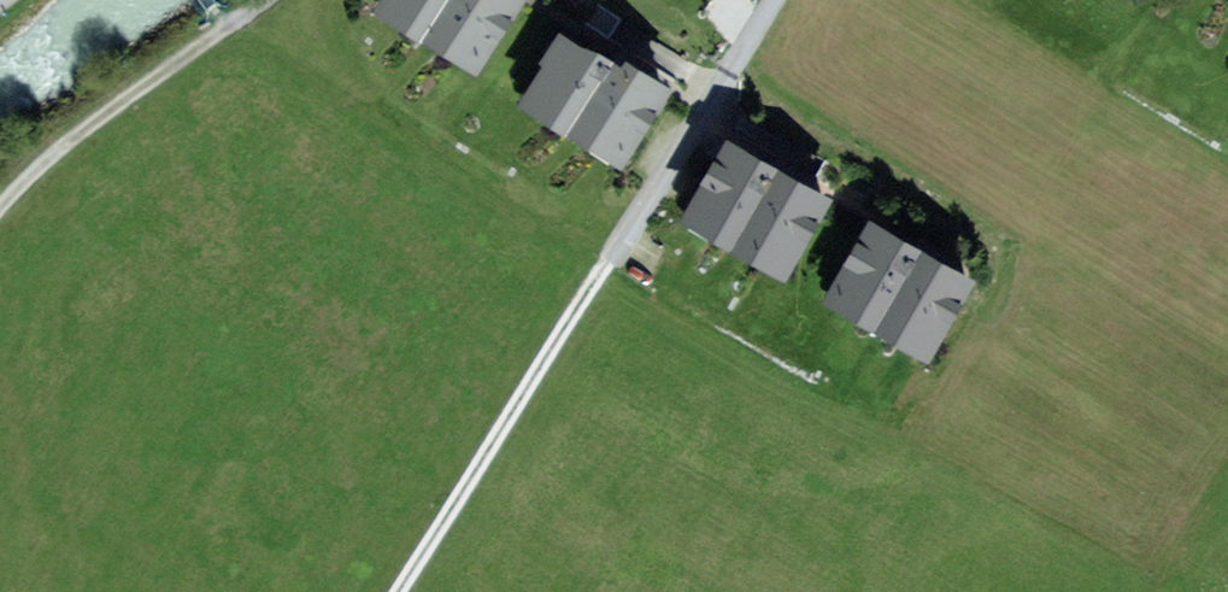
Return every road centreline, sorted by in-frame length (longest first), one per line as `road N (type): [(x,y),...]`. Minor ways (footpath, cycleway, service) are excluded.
road 1 (residential): [(767,0),(529,387)]
road 2 (track): [(0,220),(23,189),(228,27)]
road 3 (track): [(529,387),(398,591)]

